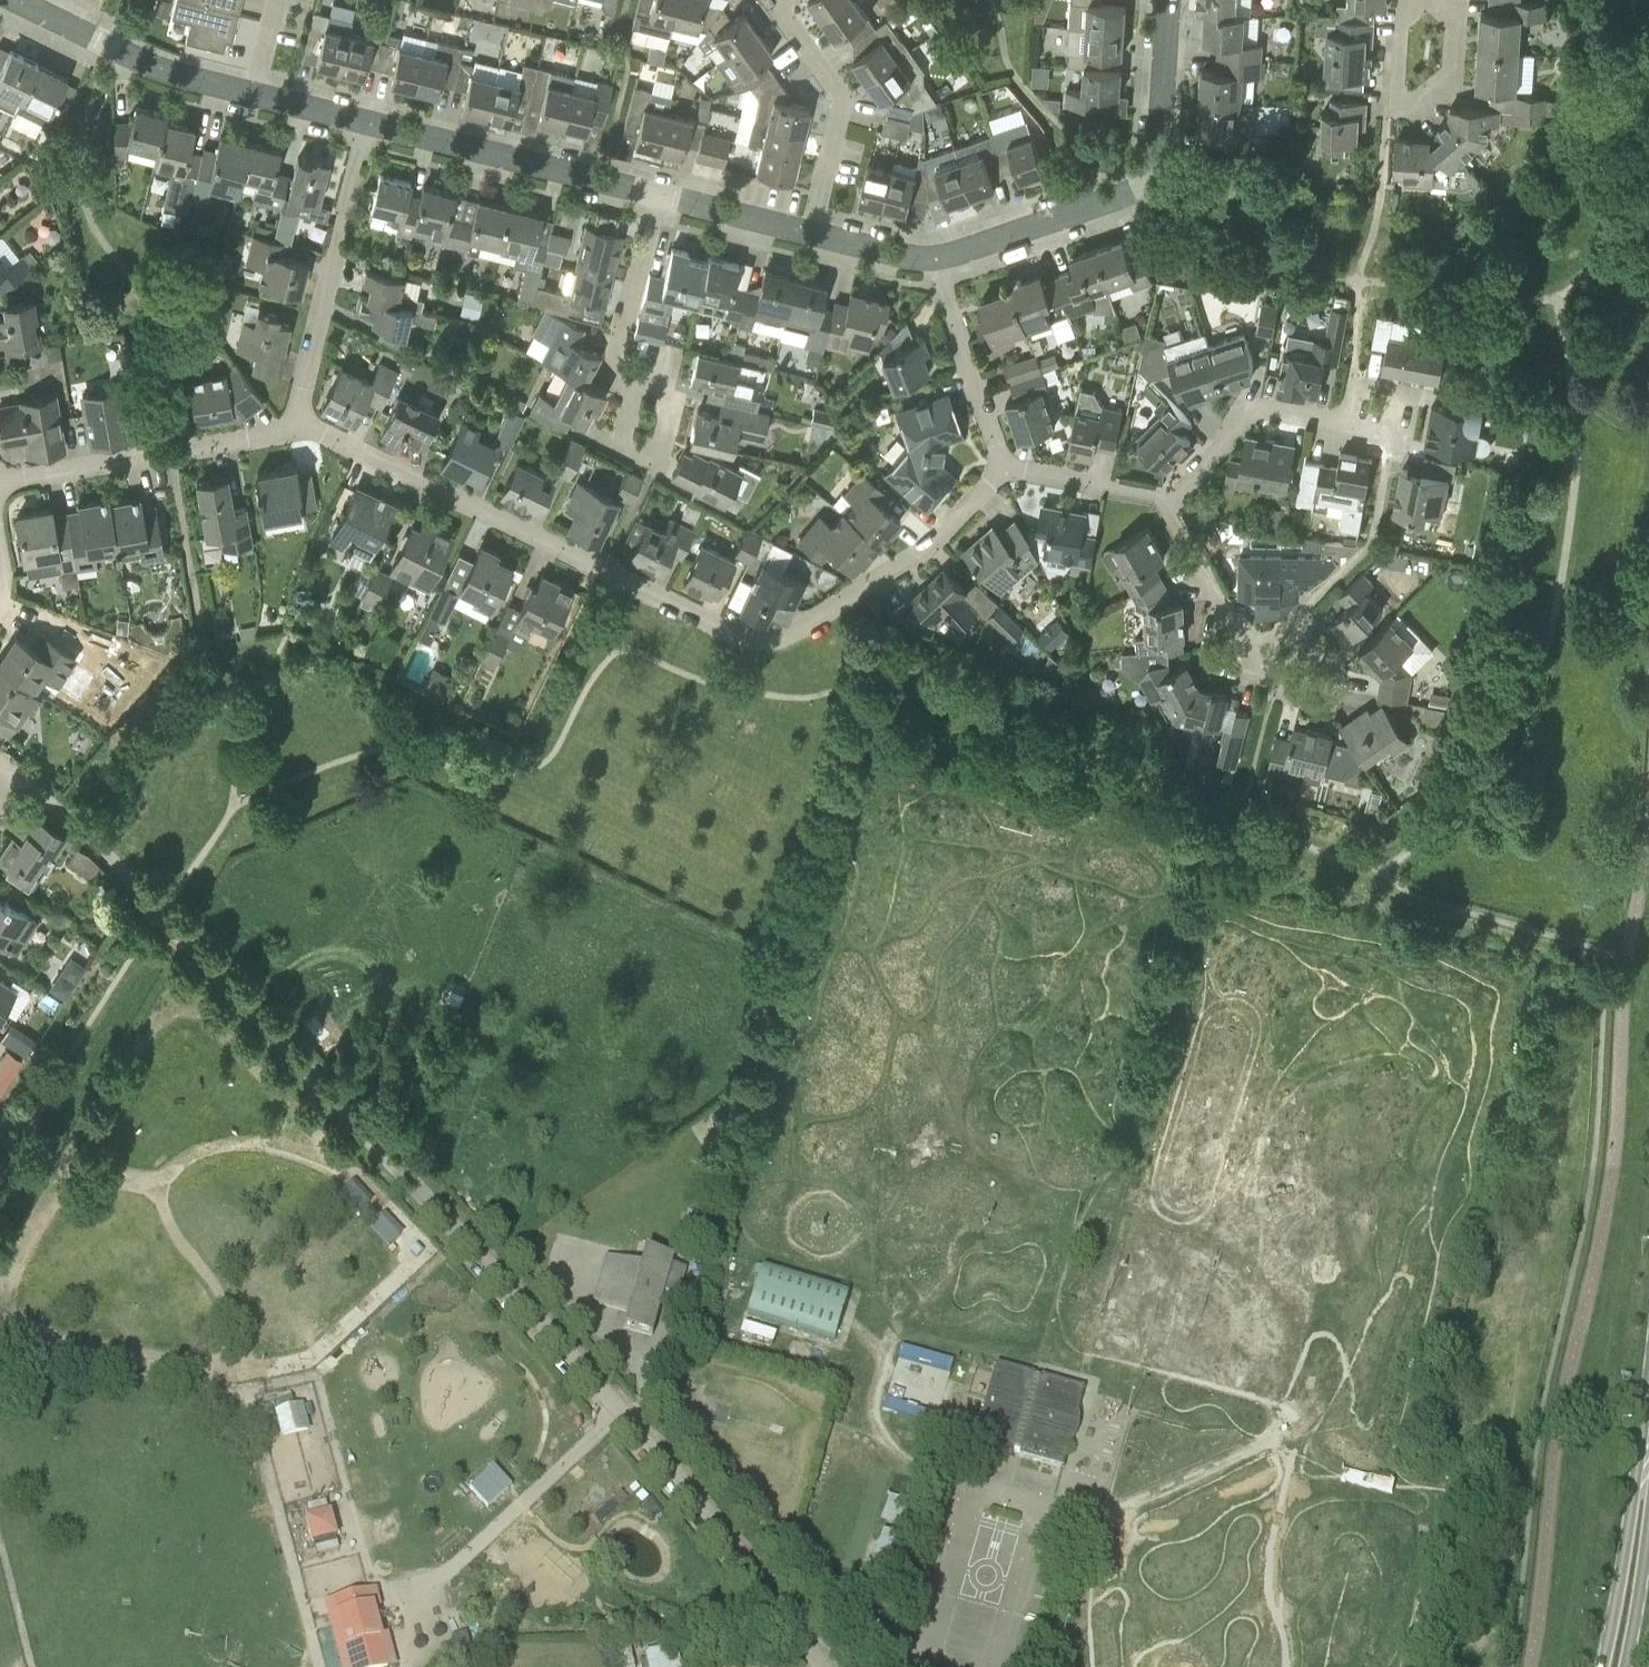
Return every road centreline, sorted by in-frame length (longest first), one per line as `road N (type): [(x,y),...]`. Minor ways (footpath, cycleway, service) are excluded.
road 1 (unclassified): [(822,1666),(741,1555),(567,1349),(136,890)]
road 2 (residential): [(1009,470),(972,507),(844,600),(761,634),(351,434),(296,424)]
road 3 (residential): [(1162,0),(1155,148),(1097,205),(939,258)]
road 4 (residential): [(296,424),(359,122)]
road 5 (residential): [(296,424),(0,473)]
road 6 (residential): [(651,190),(359,122)]
road 7 (residential): [(1156,499),(1232,425),(1260,410),(1411,414)]
road 8 (secondary): [(1648,1390),(1603,1666)]
road 9 (residential): [(1156,499),(1230,637),(1279,663),(1340,667)]
road 10 (residential): [(808,232),(843,101),(779,4)]
road 11 (residential): [(253,92),(159,65),(23,0)]
road 12 (residential): [(939,258),(1009,470)]
road 13 (residential): [(626,348),(623,417),(630,437),(652,452),(671,452),(686,402),(677,378)]
road 14 (residential): [(136,890),(7,772)]
road 15 (residential): [(808,232),(651,190)]
road 16 (residential): [(651,190),(626,348)]
road 17 (residential): [(1390,117),(1422,107),(1441,87),(1450,17),(1437,0)]
road 18 (residential): [(1009,470),(1156,499)]
road 19 (secondary): [(1626,1666),(1648,1526)]
road 20 (residential): [(939,258),(808,232)]

